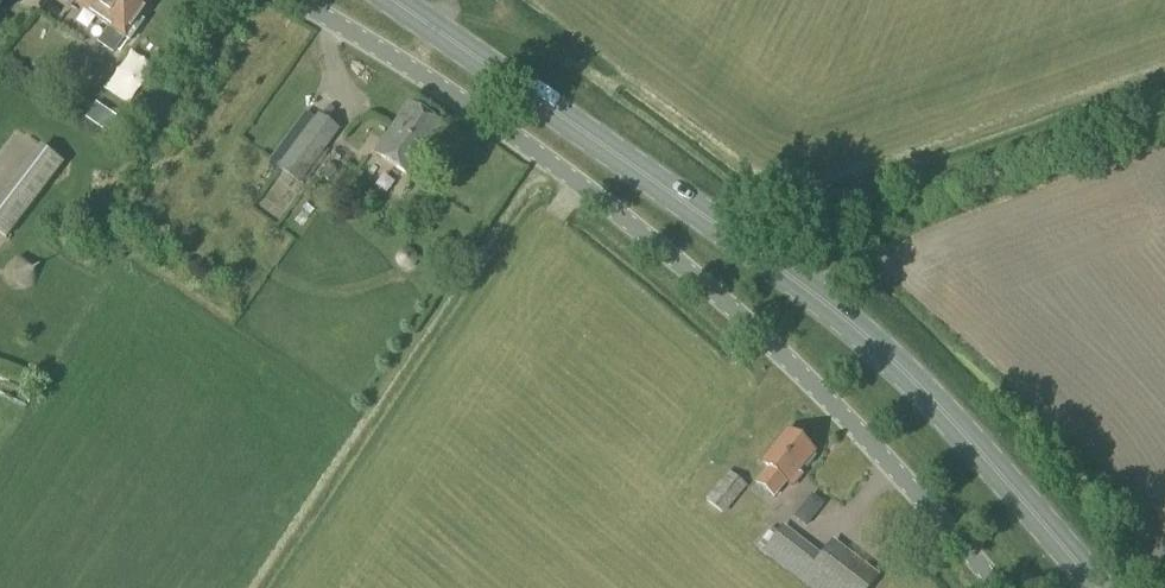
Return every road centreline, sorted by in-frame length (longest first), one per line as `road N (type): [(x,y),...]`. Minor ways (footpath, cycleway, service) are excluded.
road 1 (unclassified): [(994,587),(732,309),(501,127),(297,0)]
road 2 (primary): [(1096,587),(952,427),(773,260),(414,0)]

